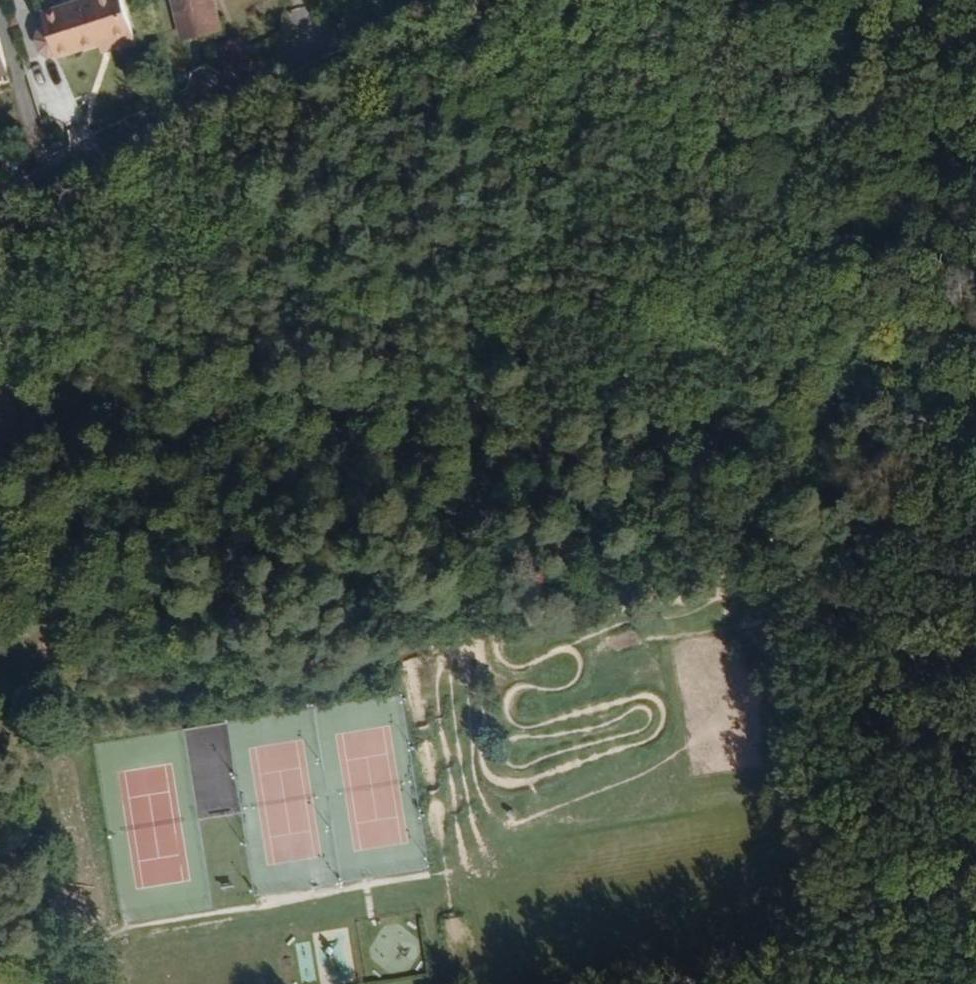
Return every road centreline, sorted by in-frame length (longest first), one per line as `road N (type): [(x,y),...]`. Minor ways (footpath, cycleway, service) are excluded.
road 1 (residential): [(0,200),(411,0)]
road 2 (track): [(45,983),(78,956),(251,911)]

